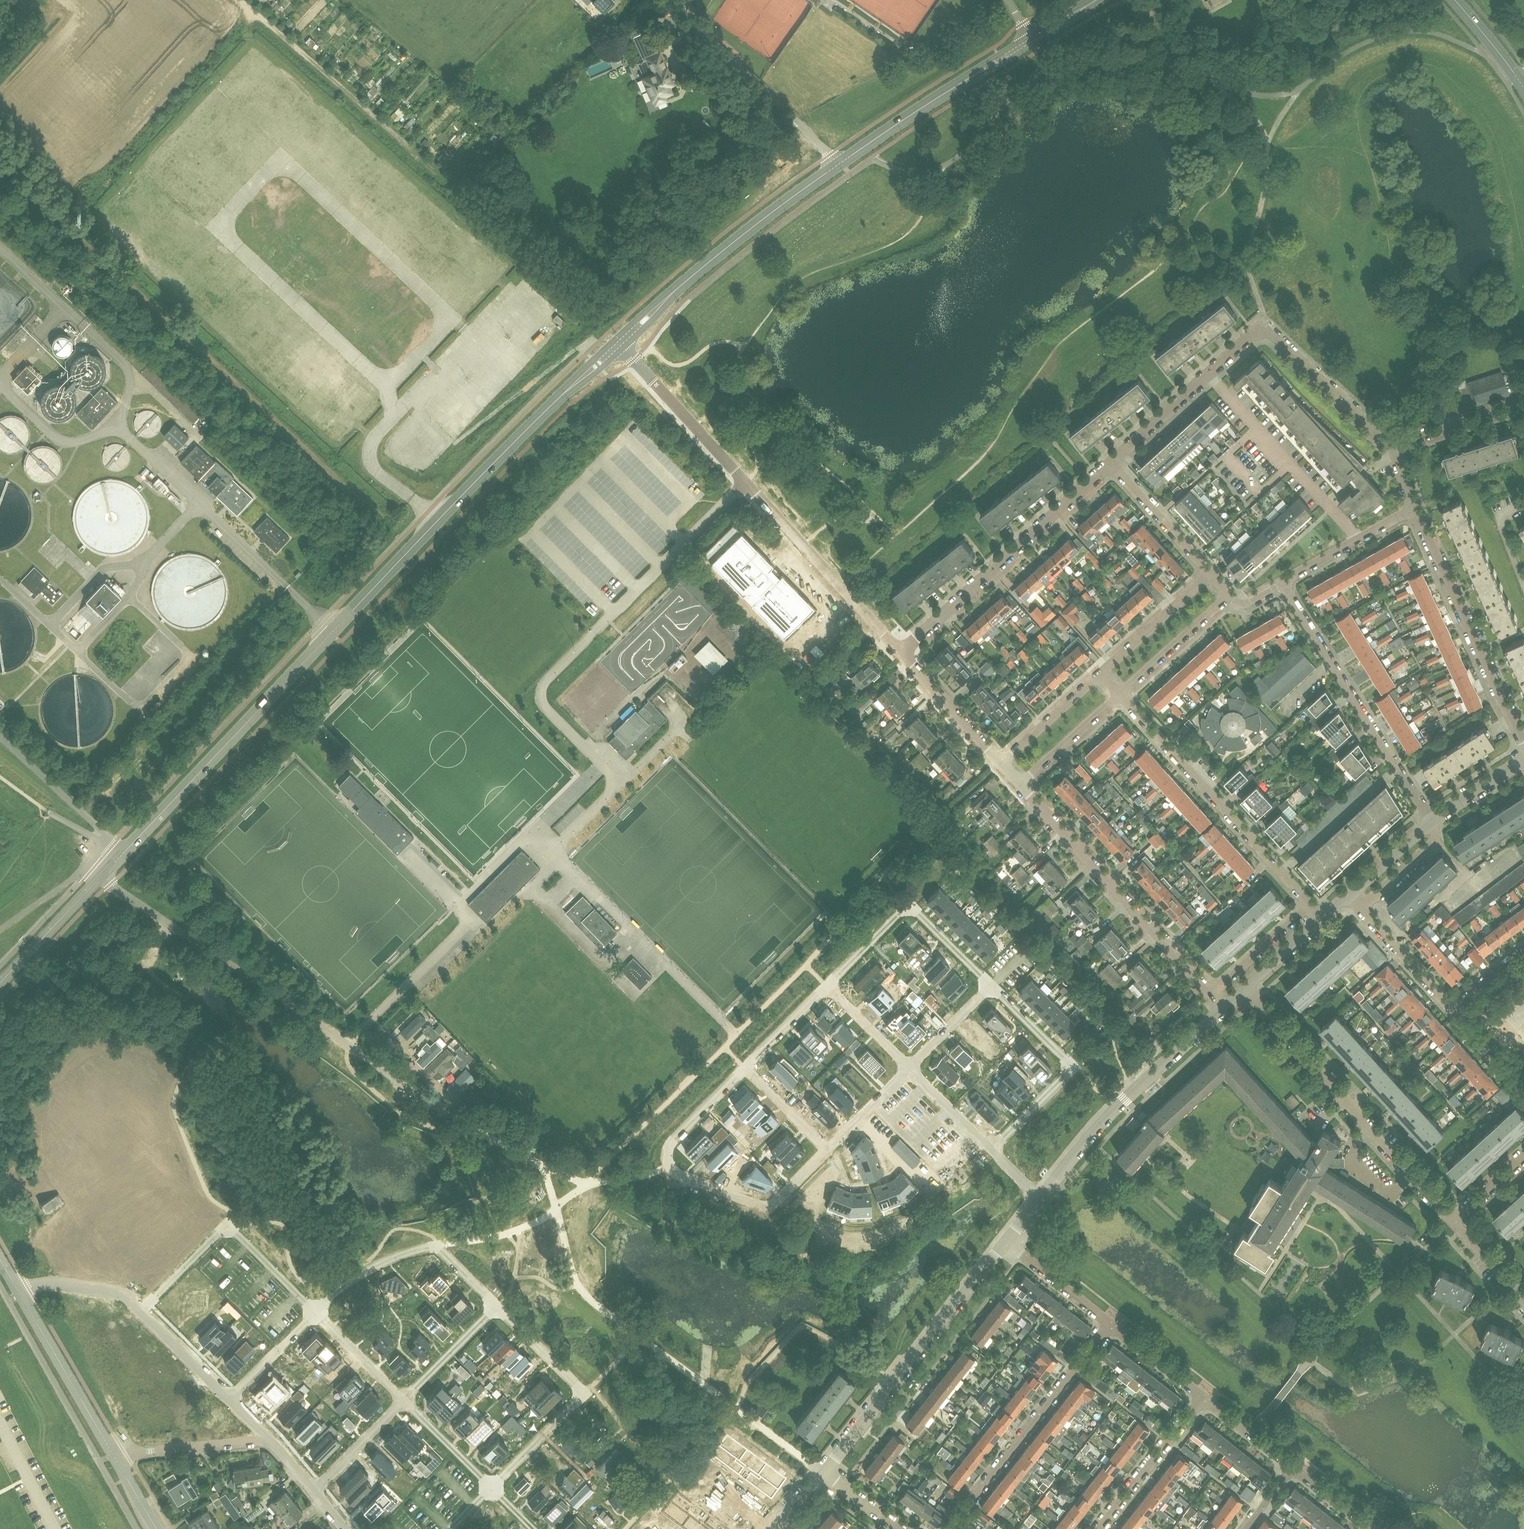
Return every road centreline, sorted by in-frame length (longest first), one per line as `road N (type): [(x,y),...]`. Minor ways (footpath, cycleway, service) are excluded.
road 1 (tertiary): [(123,853),(554,402)]
road 2 (unclassified): [(586,1185),(478,1133),(101,877)]
road 3 (residential): [(902,651),(622,349)]
road 4 (residential): [(1392,447),(1262,327),(1110,462)]
road 5 (residential): [(827,1150),(768,1205),(675,1172),(670,1145),(745,1068)]
road 6 (residential): [(1450,1220),(1245,989)]
road 7 (residential): [(822,1473),(1006,1238)]
road 8 (residential): [(1212,995),(1020,785)]
road 9 (residential): [(1110,462),(902,651)]
road 10 (residential): [(1430,820),(1283,582)]
road 11 (residential): [(1309,898),(1120,694)]
road 12 (residential): [(1040,1198),(1088,1135),(1225,1007)]
road 13 (residential): [(1523,746),(1414,508)]
road 14 (residential): [(950,1528),(1109,1323)]
road 15 (residential): [(316,1312),(227,1224),(141,1311)]
road 16 (residential): [(992,1149),(1073,1067),(991,985)]
road 17 (tertiary): [(840,164),(1032,39)]
road 18 (residential): [(840,164),(695,27),(685,0)]
road 19 (residential): [(316,1312),(373,1268),(436,1245),(496,1307)]
road 20 (tertiary): [(672,293),(840,164)]
road 21 (tertiary): [(115,1459),(19,1291)]
road 22 (residential): [(123,853),(0,736)]
road 23 (residential): [(1100,1528),(1203,1396)]
road 24 (residential): [(1210,575),(1110,462)]
road 25 (residential): [(1283,582),(1414,508)]
road 26 (residential): [(1001,763),(902,651)]
road 27 (residential): [(1120,694),(1231,596)]
road 28 (residential): [(1210,575),(1101,673)]
road 29 (tertiary): [(0,983),(101,877)]
road 30 (residential): [(270,1440),(127,1456)]
road 31 (residential): [(1392,447),(1523,405)]
road 32 (residential): [(1452,1010),(1361,907)]
road 33 (residential): [(1212,995),(1309,898)]
road 34 (residential): [(1020,785),(1120,694)]
road 35 (residential): [(1101,673),(1001,763)]
road 36 (residential): [(1109,1323),(1006,1238)]
road 37 (residential): [(491,1488),(585,1394)]
road 38 (residential): [(404,1400),(496,1307)]
road 39 (residential): [(141,1311),(123,1295),(84,1286),(19,1291)]
road 40 (residential): [(313,1490),(404,1400)]
road 41 (residential): [(496,1307),(585,1394)]
road 42 (residential): [(229,1399),(141,1311)]
road 43 (residential): [(404,1400),(316,1312)]
road 44 (residential): [(491,1488),(404,1400)]
road 45 (residential): [(1361,907),(1438,840),(1430,820)]
road 46 (residential): [(229,1399),(316,1312)]
road 47 (unclassified): [(55,1528),(0,1421)]

